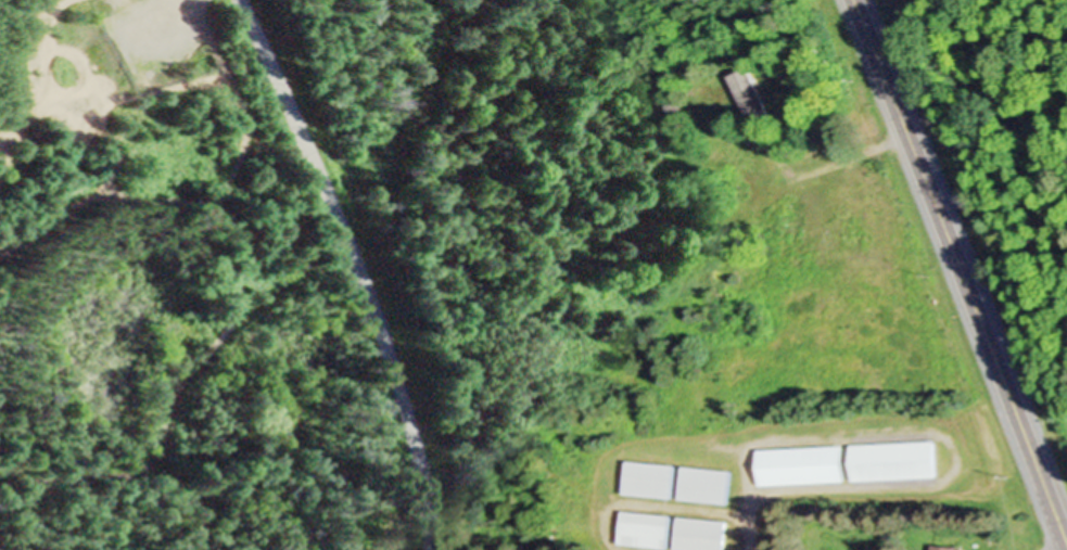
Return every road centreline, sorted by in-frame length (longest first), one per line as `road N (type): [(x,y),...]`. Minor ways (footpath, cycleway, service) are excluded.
road 1 (primary): [(1066,549),(855,0)]
road 2 (residential): [(241,0),(343,215),(397,368),(427,483),(433,549)]

